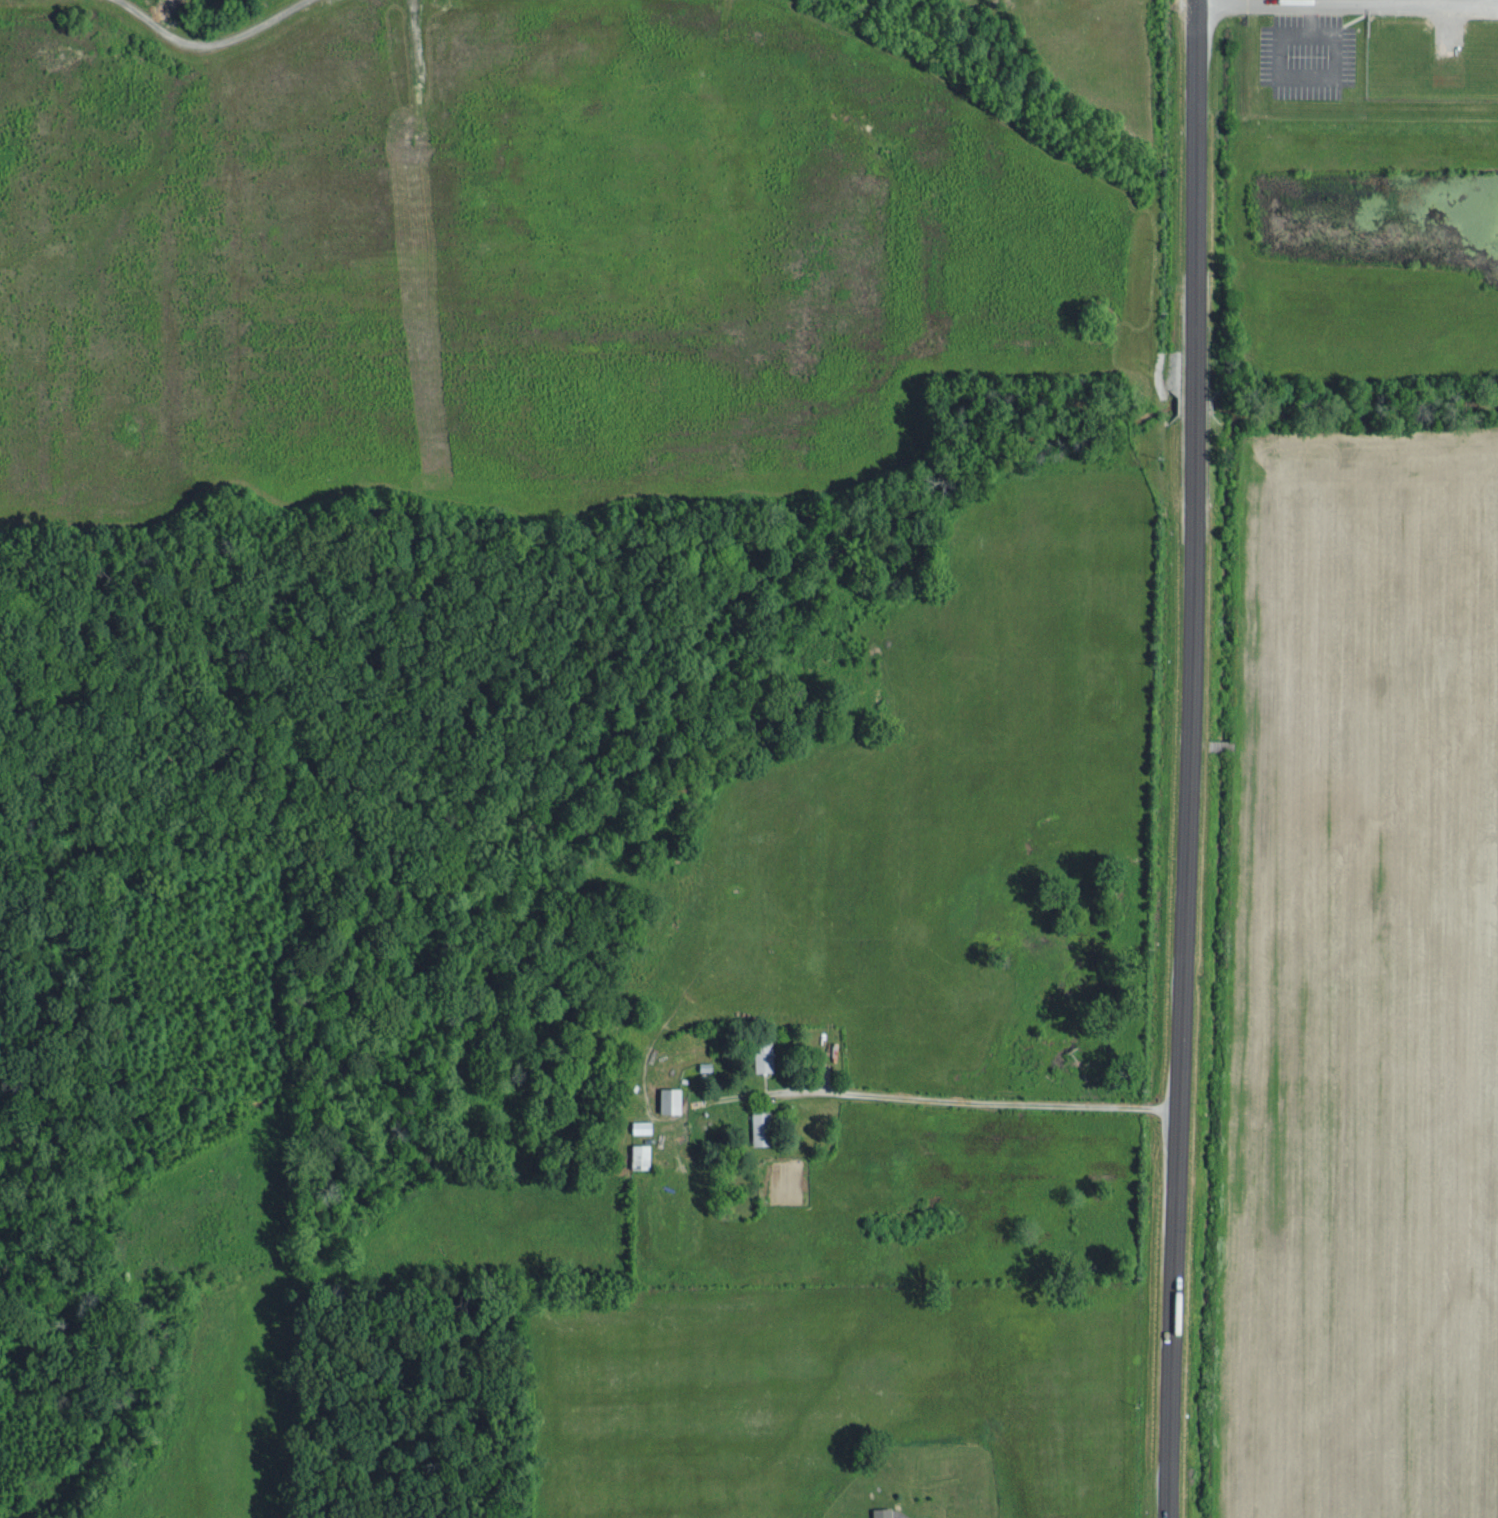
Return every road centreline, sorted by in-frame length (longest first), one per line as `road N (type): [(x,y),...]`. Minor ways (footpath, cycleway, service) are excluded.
road 1 (primary): [(1169,1517),(1190,585),(1193,0)]

